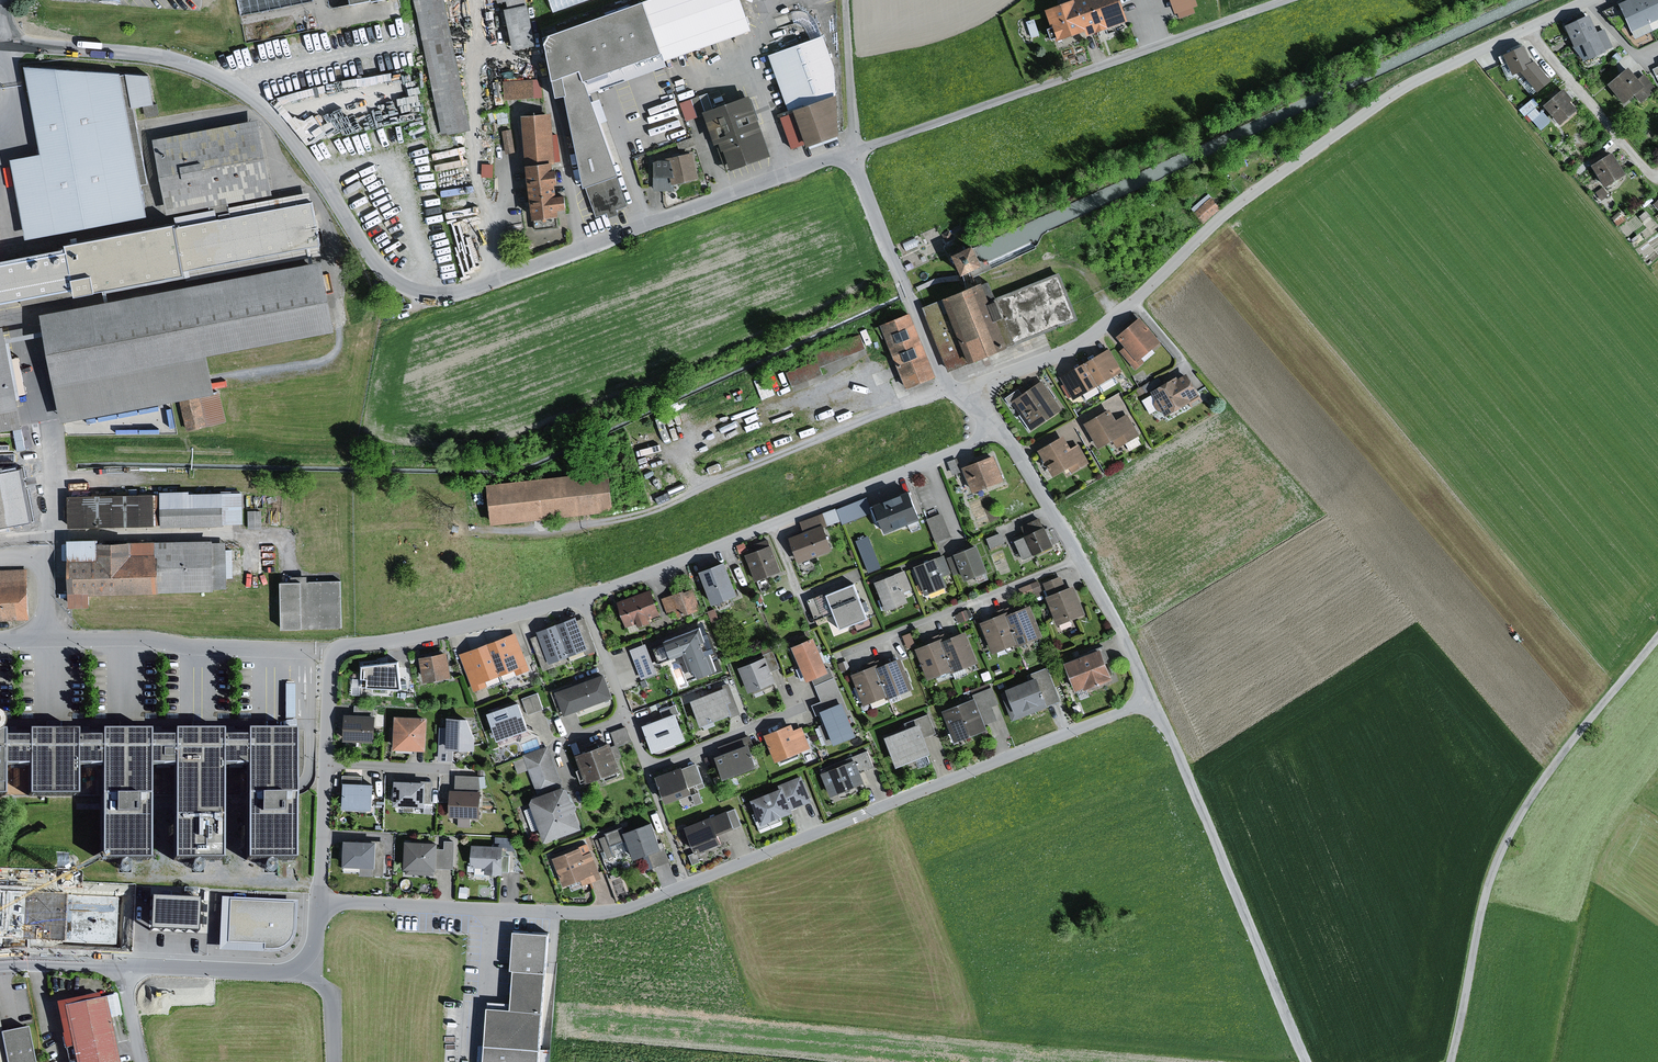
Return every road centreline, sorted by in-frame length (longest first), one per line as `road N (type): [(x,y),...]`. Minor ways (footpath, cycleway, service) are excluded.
road 1 (residential): [(0,43),(143,54),(225,79),(290,134),(386,275),(434,296),(853,154),(948,388),(975,396)]
road 2 (residential): [(1152,700),(609,912),(320,900)]
road 3 (residential): [(1588,0),(1421,77),(1234,207),(1097,332),(990,381),(975,396)]
road 4 (residential): [(995,421),(972,445),(582,593),(497,619),(336,647)]
road 5 (unclassified): [(1450,1061),(1503,849),(1557,759),(1657,637)]
road 6 (residential): [(1152,700),(1307,1061)]
road 7 (residential): [(320,900),(313,949),(287,971),(0,962)]
road 8 (residential): [(336,647),(0,643)]
road 9 (residential): [(995,421),(1052,509),(1152,700)]
road 10 (residential): [(336,647),(320,900)]
road 11 (track): [(60,533),(293,531)]
road 12 (track): [(844,0),(853,154)]

